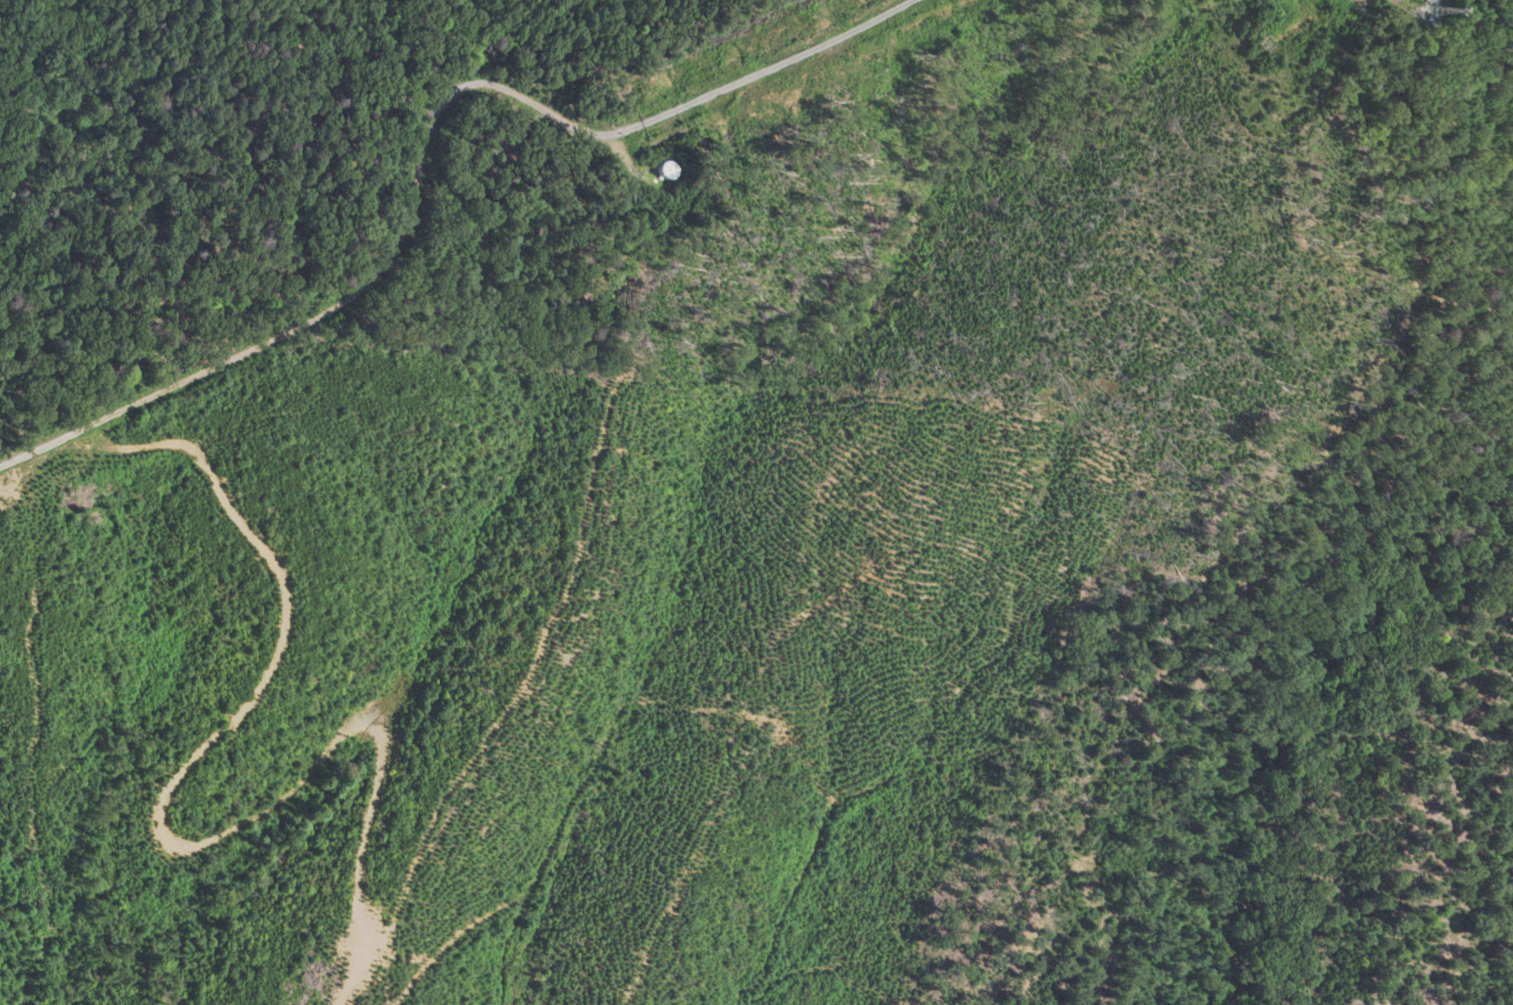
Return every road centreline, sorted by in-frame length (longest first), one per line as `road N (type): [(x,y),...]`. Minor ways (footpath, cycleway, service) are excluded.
road 1 (track): [(910,0),(621,137),(591,134),(496,88),(463,94),(442,111),(403,237),(366,288),(280,341),(0,466)]

